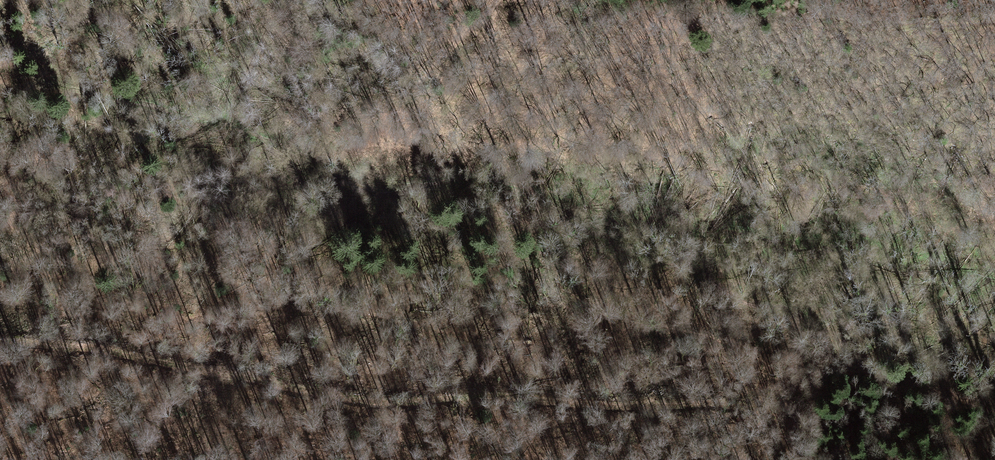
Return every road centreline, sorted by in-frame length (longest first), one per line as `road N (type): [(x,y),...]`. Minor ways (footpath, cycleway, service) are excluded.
road 1 (track): [(0,341),(60,340),(381,404),(484,395),(759,409),(771,433)]
road 2 (track): [(539,183),(471,163),(388,162),(233,125),(30,91)]
road 3 (track): [(994,401),(868,371),(699,249),(539,183)]

